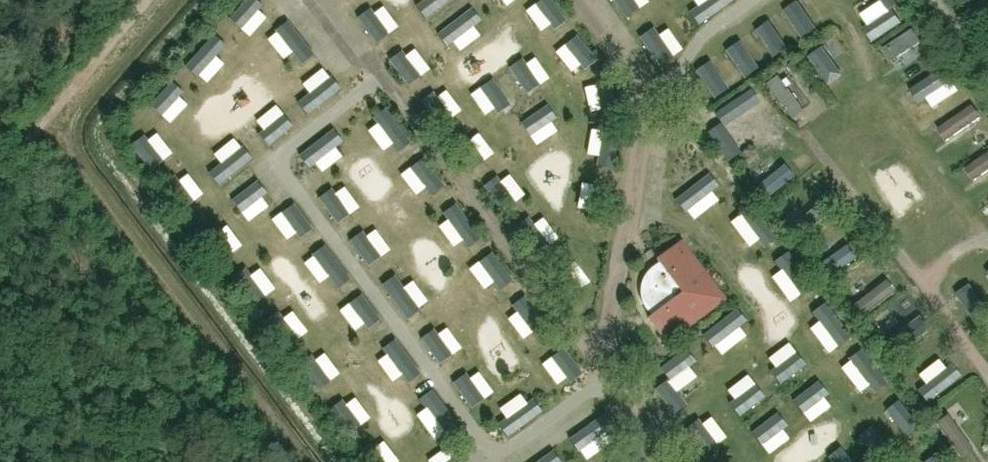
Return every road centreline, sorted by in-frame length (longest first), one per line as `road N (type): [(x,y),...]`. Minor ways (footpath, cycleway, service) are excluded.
road 1 (track): [(0,176),(155,0)]

